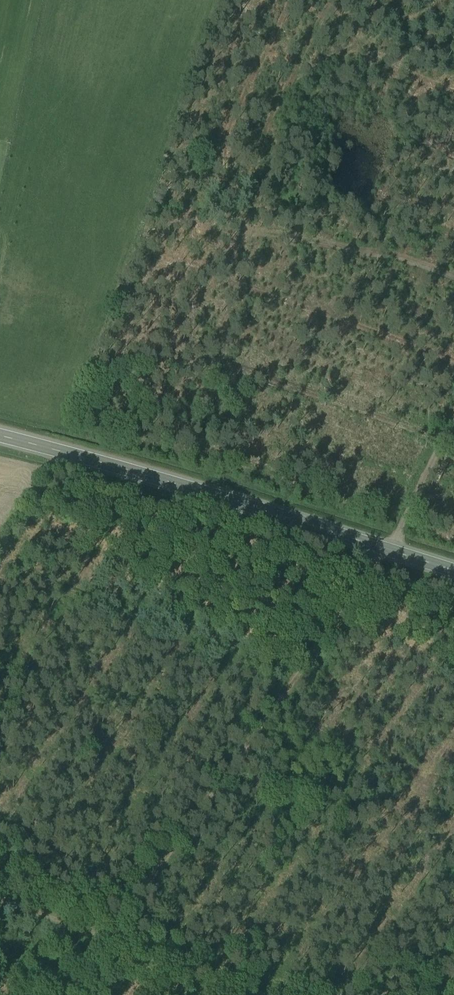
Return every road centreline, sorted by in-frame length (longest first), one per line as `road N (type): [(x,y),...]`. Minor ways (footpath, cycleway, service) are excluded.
road 1 (track): [(66,994),(388,550),(453,413)]
road 2 (secondary): [(0,436),(453,571)]

